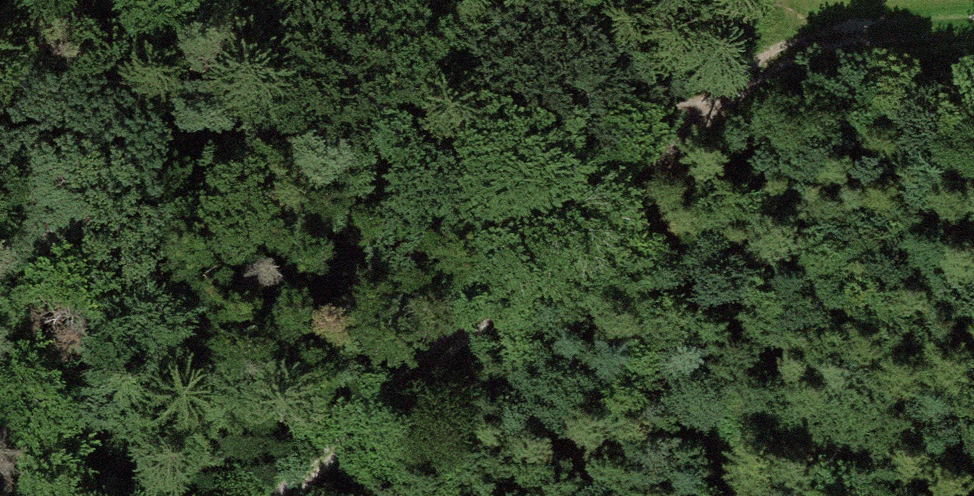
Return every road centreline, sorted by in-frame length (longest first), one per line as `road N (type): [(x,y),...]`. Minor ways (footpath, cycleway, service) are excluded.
road 1 (track): [(973,31),(804,43),(659,123),(235,42),(0,64)]
road 2 (track): [(282,495),(440,329),(659,123)]

